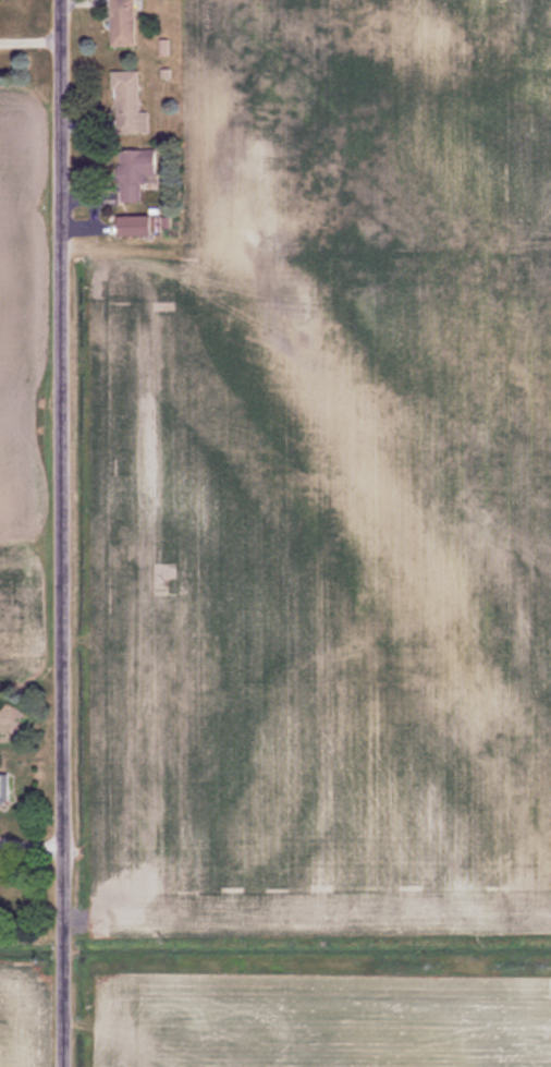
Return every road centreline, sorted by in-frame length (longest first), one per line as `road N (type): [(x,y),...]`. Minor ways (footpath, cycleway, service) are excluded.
road 1 (residential): [(66,1066),(57,0)]

